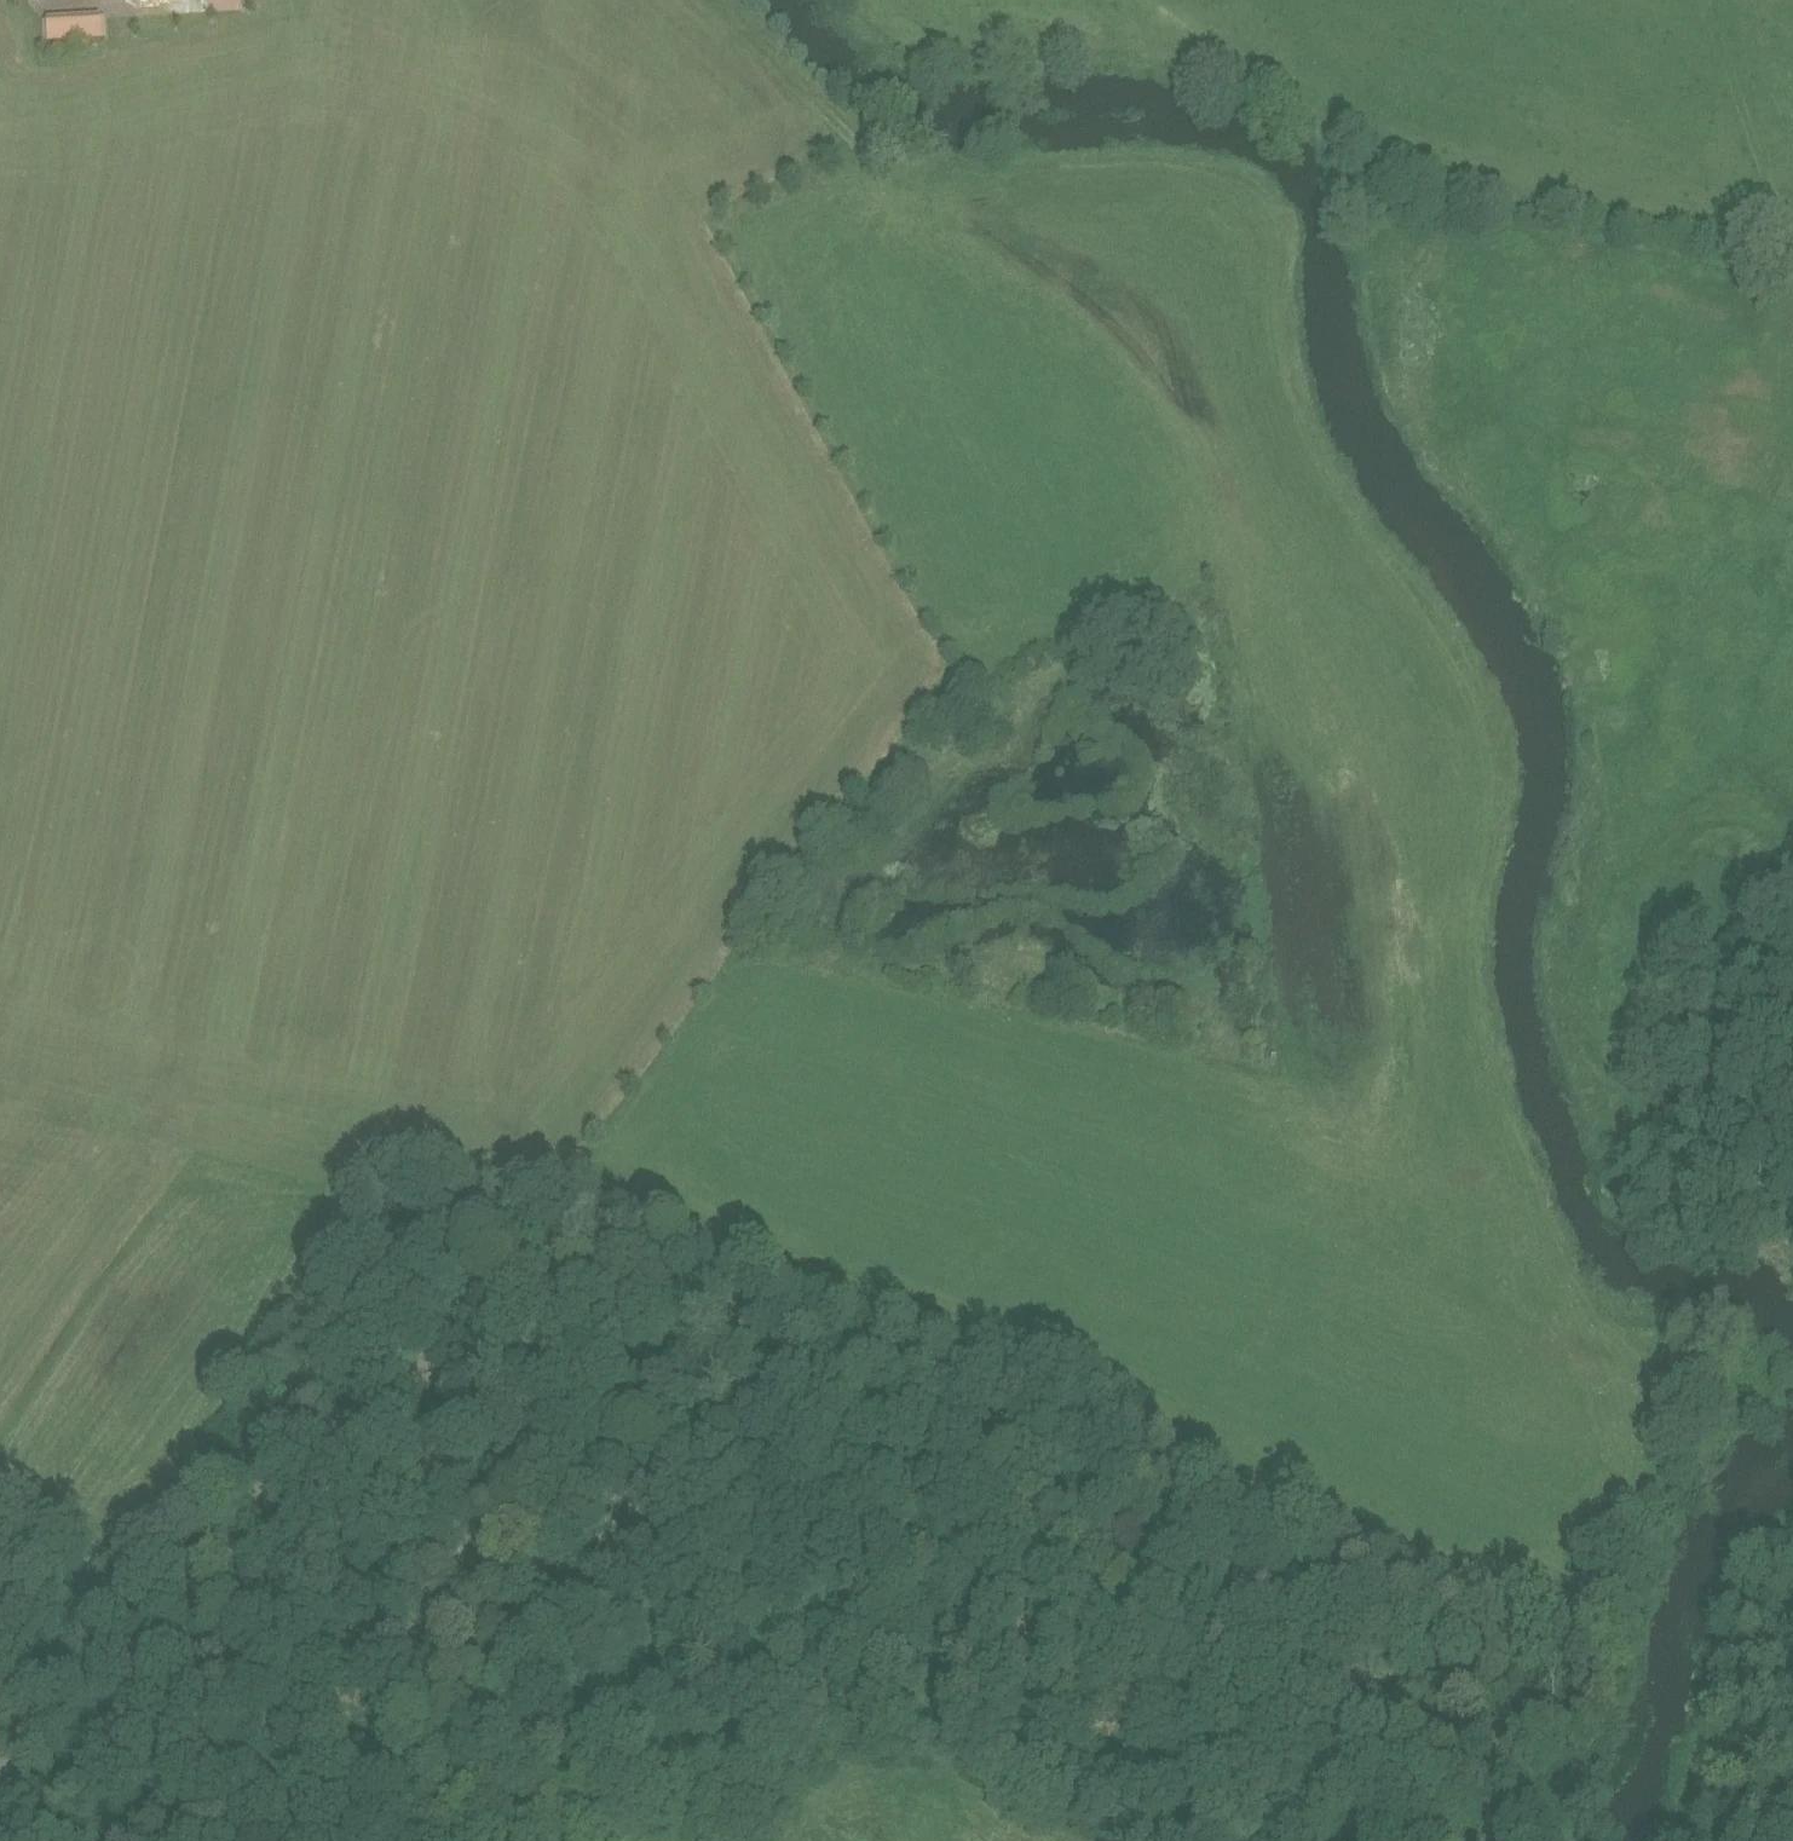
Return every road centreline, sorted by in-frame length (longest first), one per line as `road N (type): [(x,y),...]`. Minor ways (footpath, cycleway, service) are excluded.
road 1 (unclassified): [(23,1840),(0,1718)]

